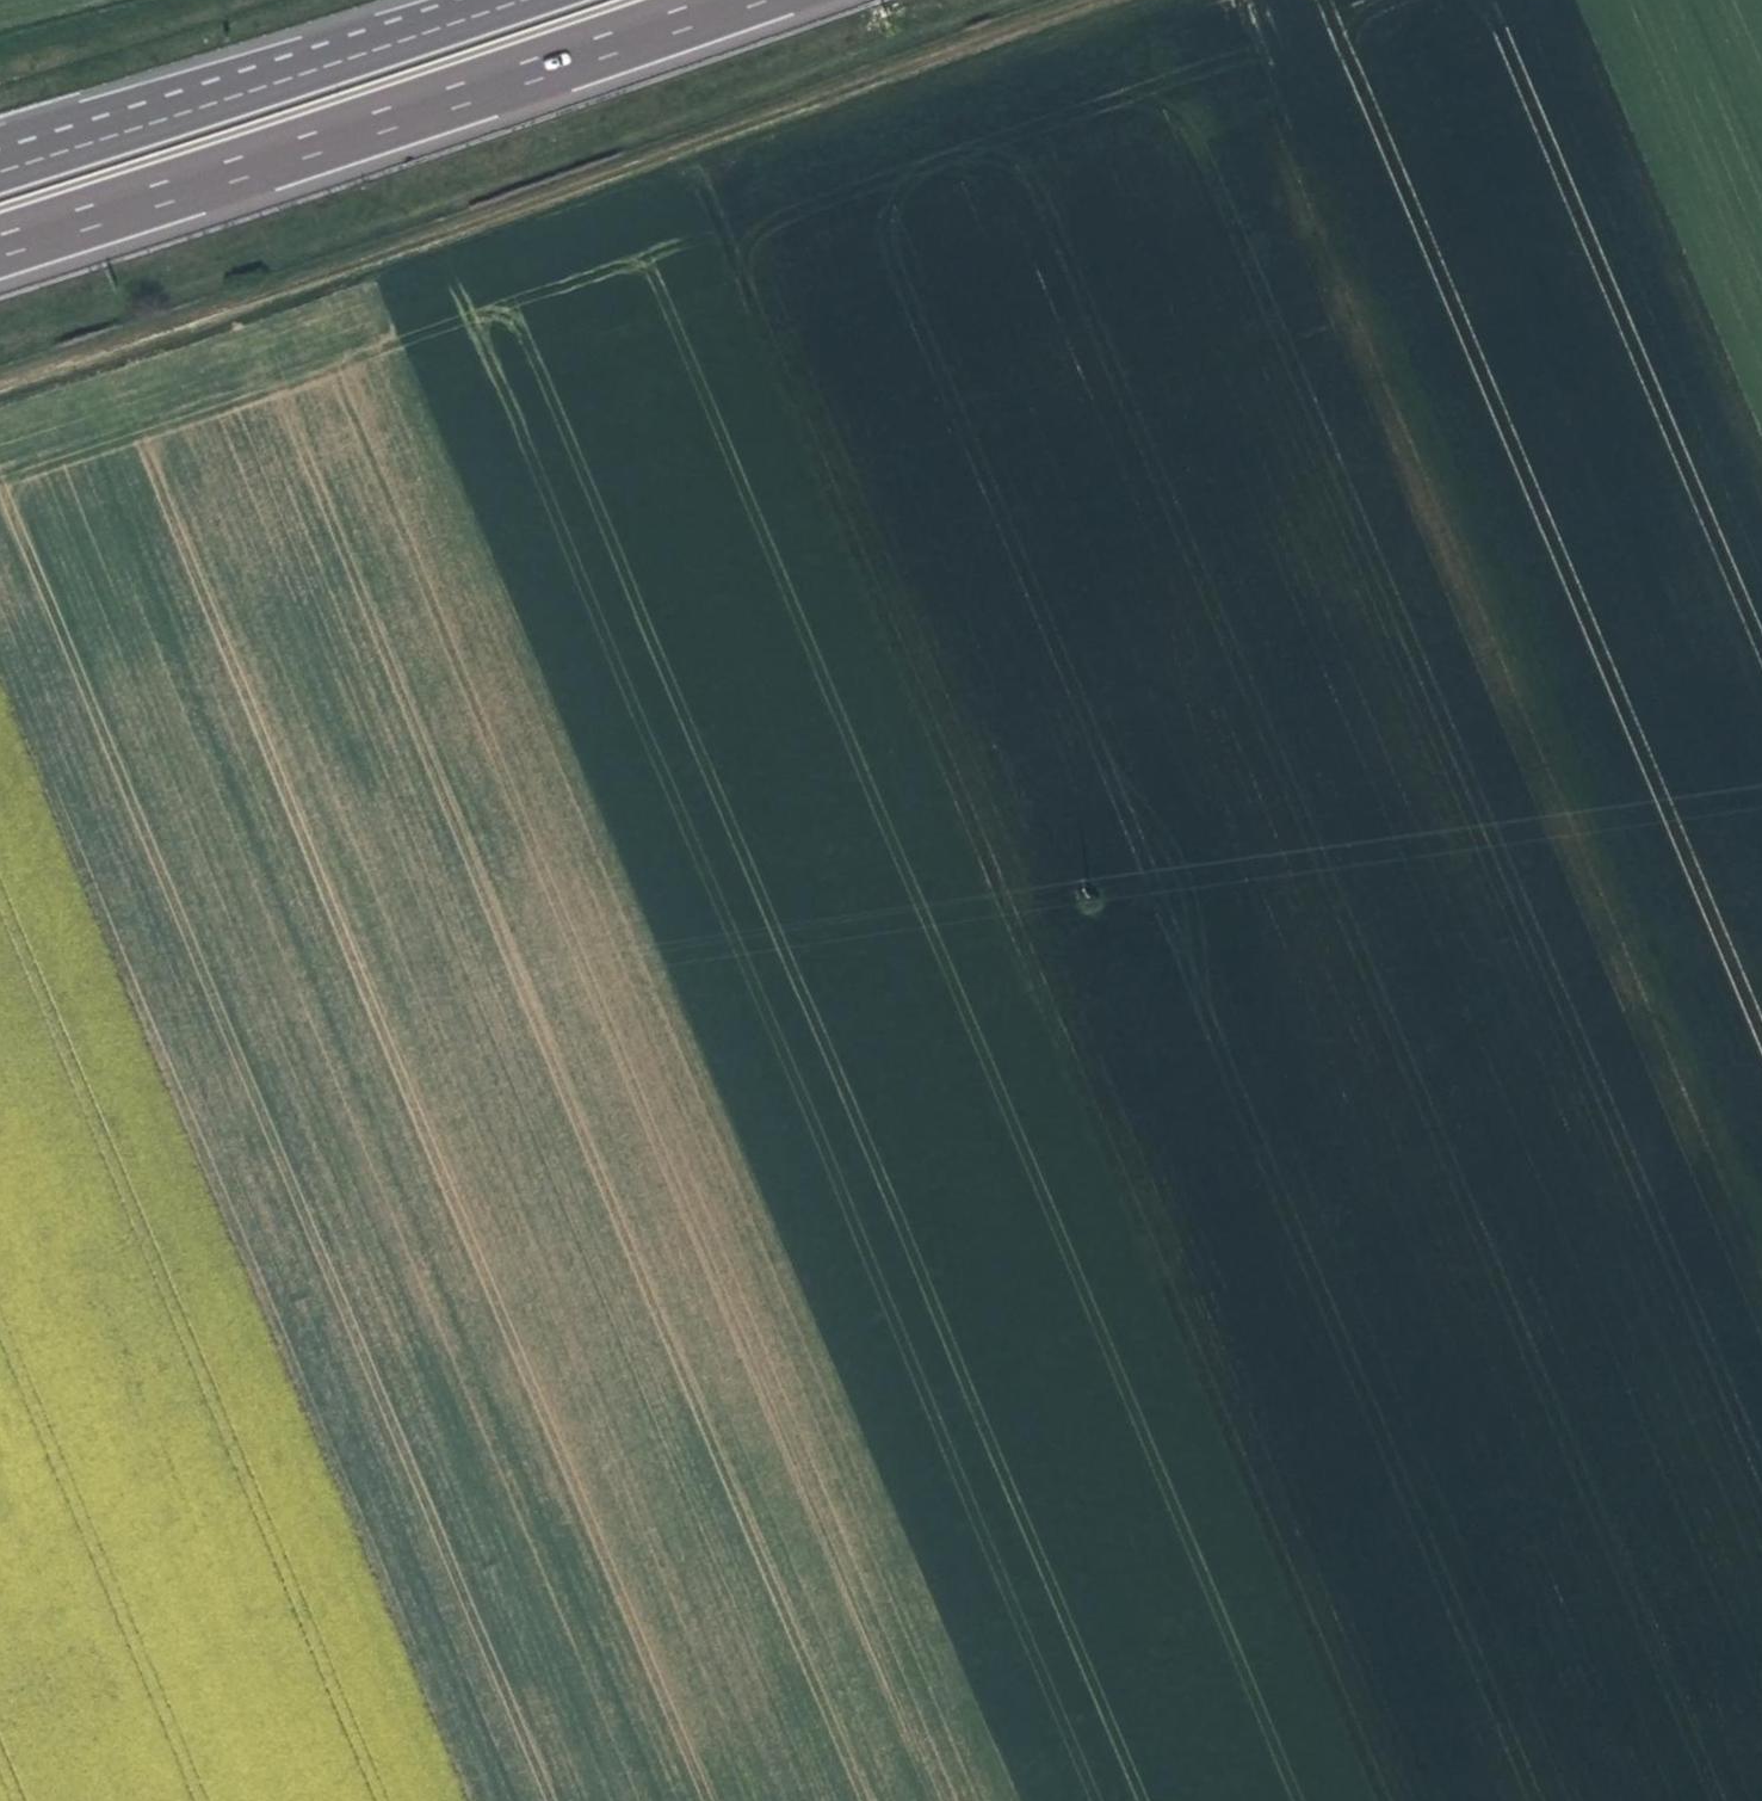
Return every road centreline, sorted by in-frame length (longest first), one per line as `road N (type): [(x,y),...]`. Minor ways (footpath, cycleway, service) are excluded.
road 1 (motorway): [(0,246),(734,0)]
road 2 (motorway): [(510,0),(0,163)]

